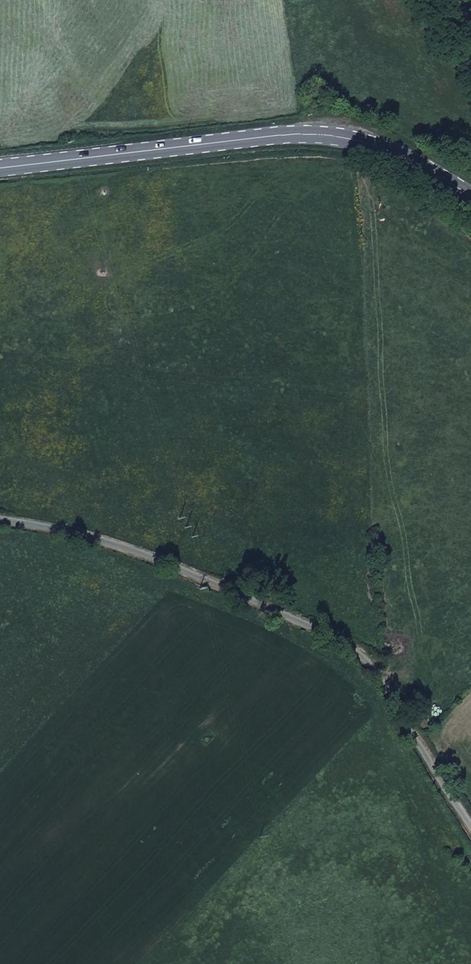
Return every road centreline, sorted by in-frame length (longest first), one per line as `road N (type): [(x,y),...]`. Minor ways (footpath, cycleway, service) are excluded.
road 1 (residential): [(0,520),(145,555),(343,641),(377,673),(470,828)]
road 2 (primary): [(0,169),(271,136),(351,136),(411,159),(470,197)]

